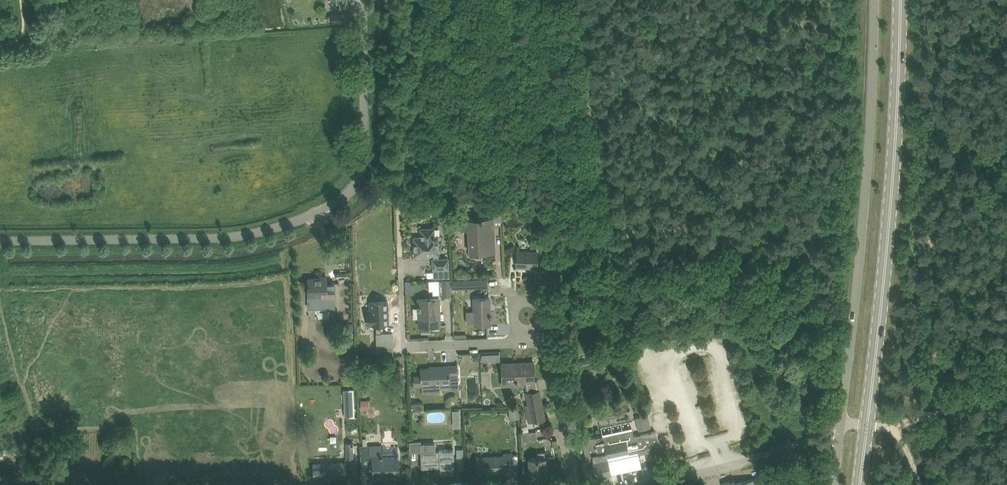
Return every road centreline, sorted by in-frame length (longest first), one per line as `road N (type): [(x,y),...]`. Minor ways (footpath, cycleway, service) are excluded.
road 1 (unclassified): [(0,241),(244,234),(332,205),(353,186),(364,158),(364,0)]
road 2 (primary): [(860,484),(896,139),(900,0)]
road 3 (unclassified): [(874,0),(859,264),(839,438)]
road 4 (unclassified): [(839,438),(648,484)]

